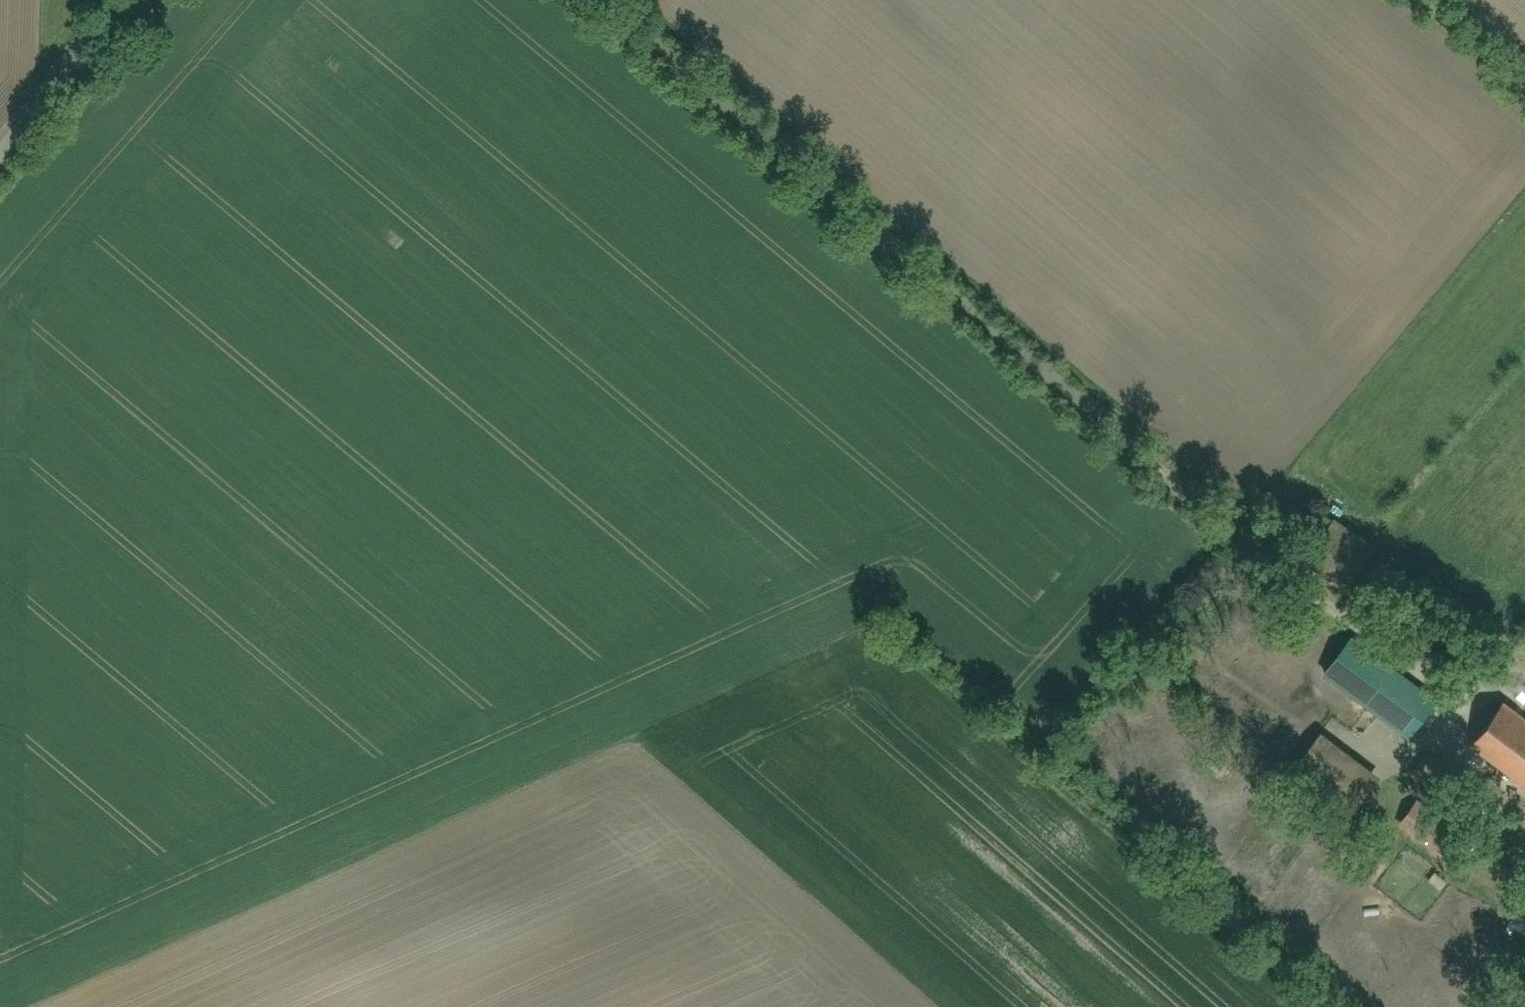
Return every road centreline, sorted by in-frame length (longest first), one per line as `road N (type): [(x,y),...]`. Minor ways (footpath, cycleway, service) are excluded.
road 1 (residential): [(135,0),(0,156)]

